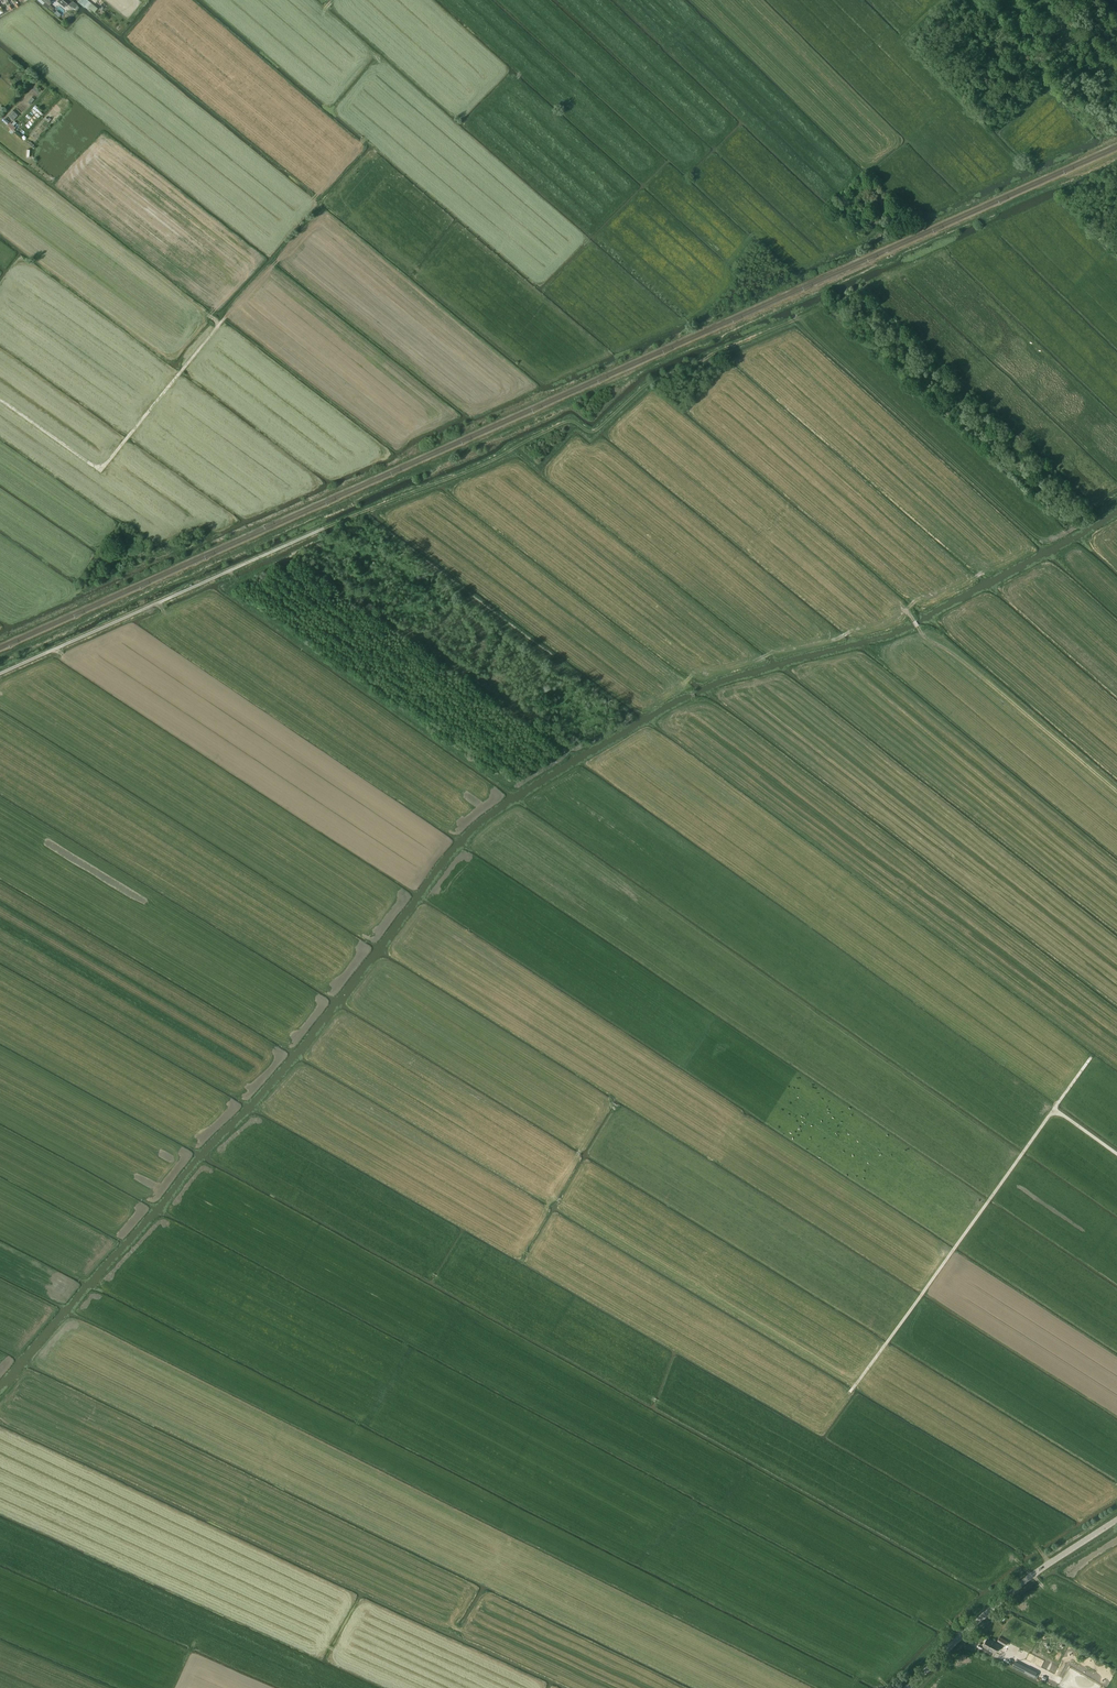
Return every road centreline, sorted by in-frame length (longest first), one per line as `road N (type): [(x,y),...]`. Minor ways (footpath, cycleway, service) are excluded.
road 1 (track): [(854,1387),(1092,1056)]
road 2 (track): [(0,674),(322,530)]
road 3 (track): [(223,317),(101,463),(86,463),(0,398)]
road 4 (unclassified): [(907,1687),(1015,1590),(1116,1520)]

